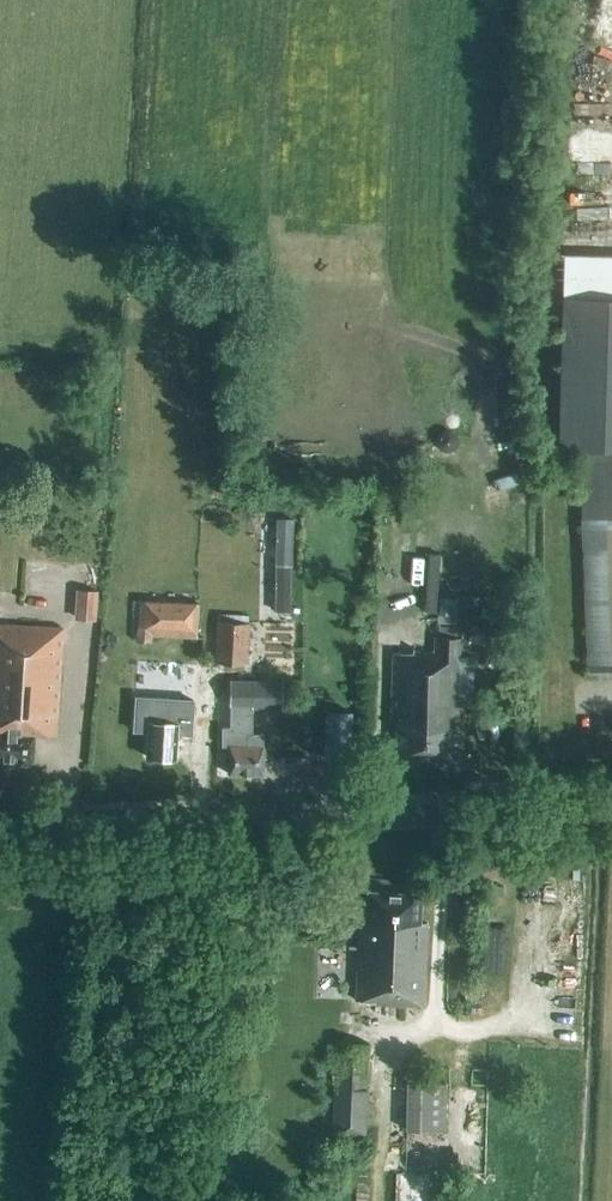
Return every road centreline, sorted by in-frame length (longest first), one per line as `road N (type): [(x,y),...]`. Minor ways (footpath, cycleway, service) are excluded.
road 1 (tertiary): [(0,837),(611,808)]

